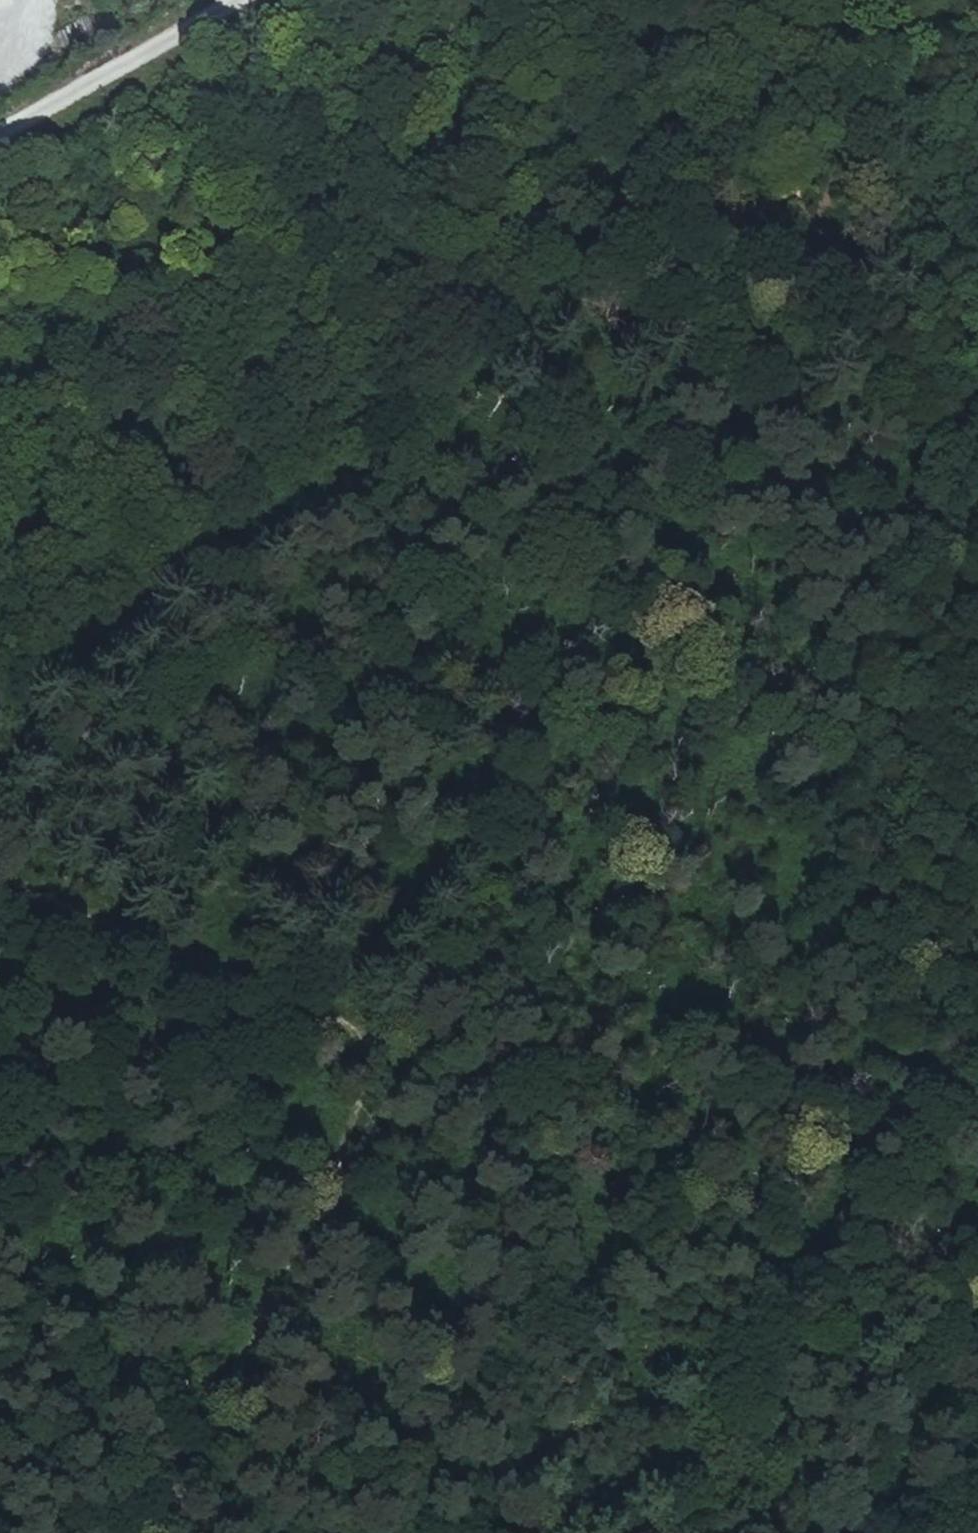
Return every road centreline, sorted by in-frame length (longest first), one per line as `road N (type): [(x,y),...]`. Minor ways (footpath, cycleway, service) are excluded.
road 1 (track): [(130,1532),(377,1046)]

